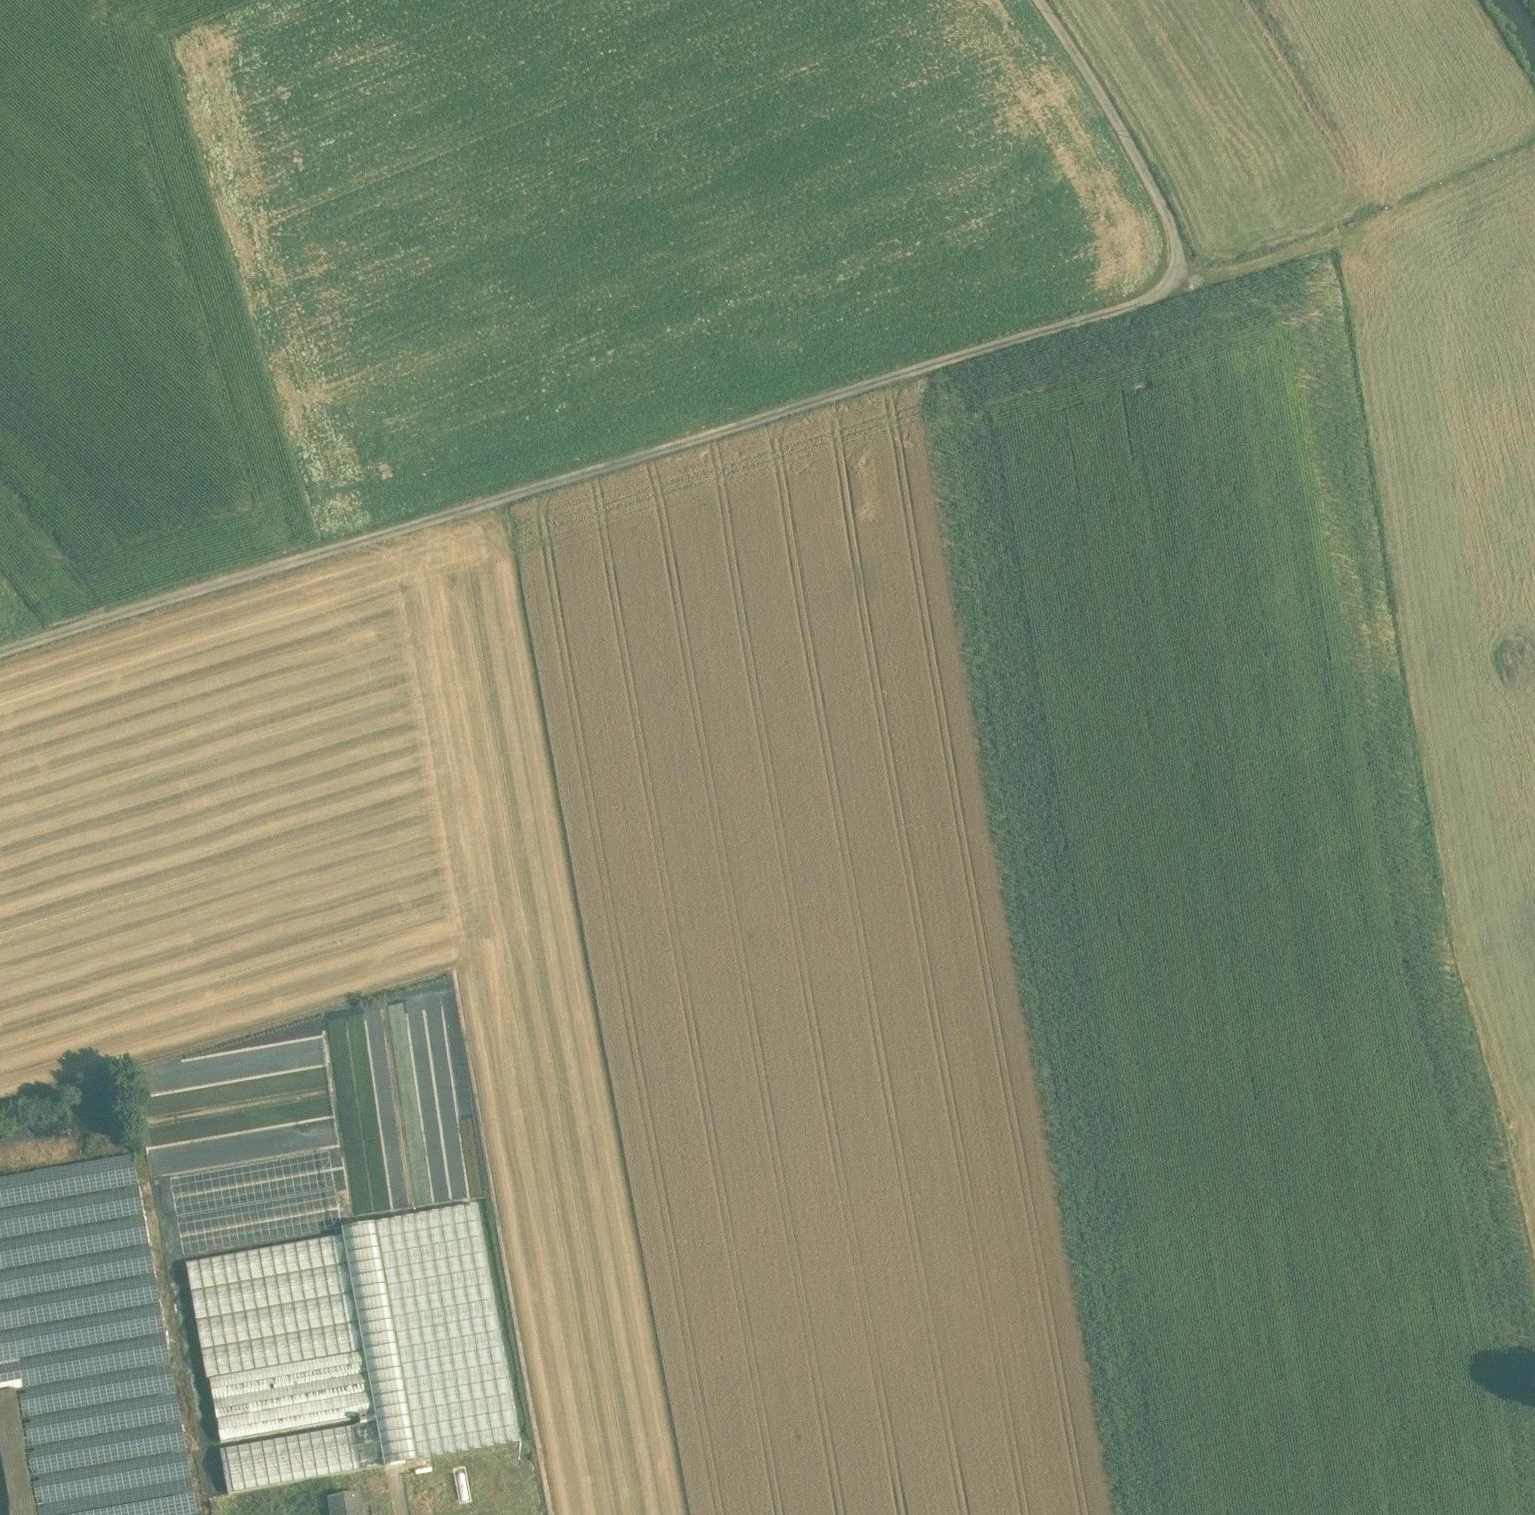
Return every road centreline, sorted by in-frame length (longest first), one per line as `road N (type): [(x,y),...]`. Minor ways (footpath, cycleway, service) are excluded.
road 1 (track): [(0,654),(1158,298),(1177,273),(1177,237),(1097,88),(1034,0)]

